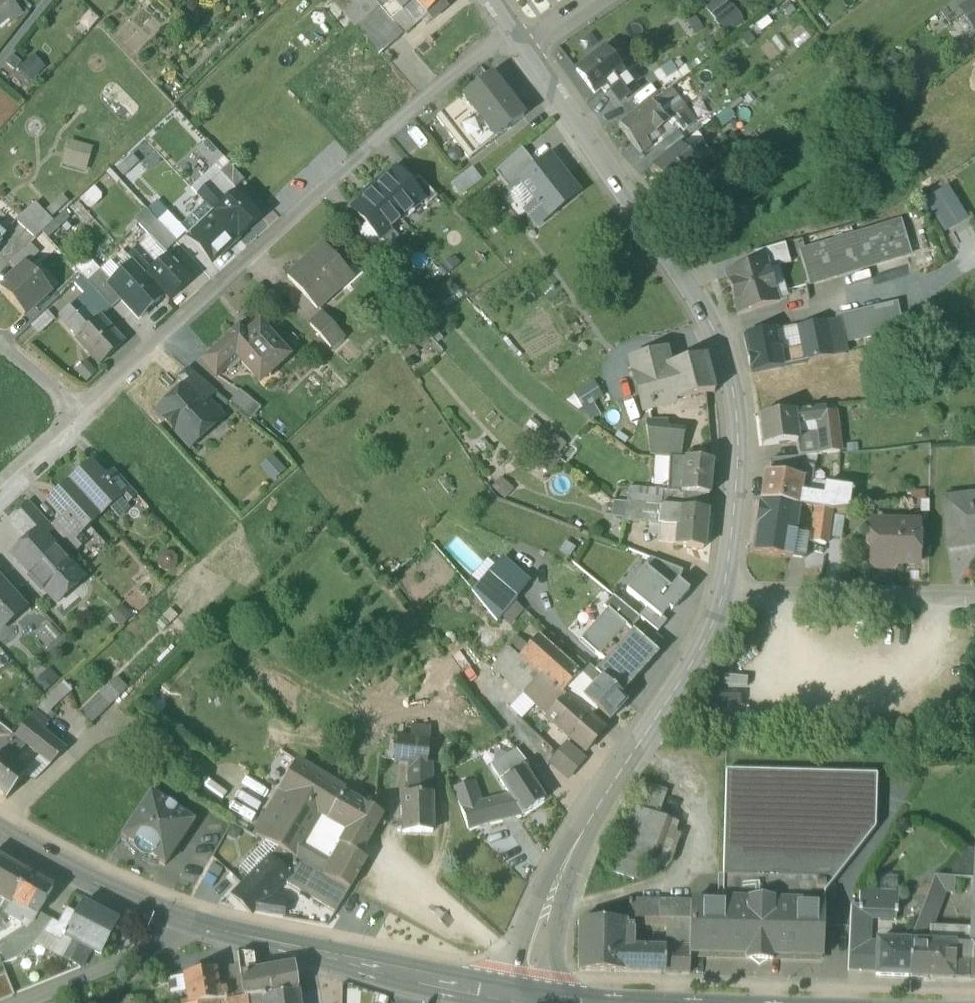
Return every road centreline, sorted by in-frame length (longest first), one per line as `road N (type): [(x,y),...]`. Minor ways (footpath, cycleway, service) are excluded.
road 1 (residential): [(721,606),(738,432),(722,347),(643,212),(525,48)]
road 2 (residential): [(512,29),(291,216),(81,411)]
road 3 (residential): [(542,1002),(537,958),(554,893),(588,820),(721,606)]
road 4 (tertiary): [(512,1002),(393,982),(191,929)]
road 5 (residential): [(721,606),(974,610)]
road 6 (tertiary): [(191,929),(0,833)]
road 7 (residential): [(191,929),(29,1002)]

